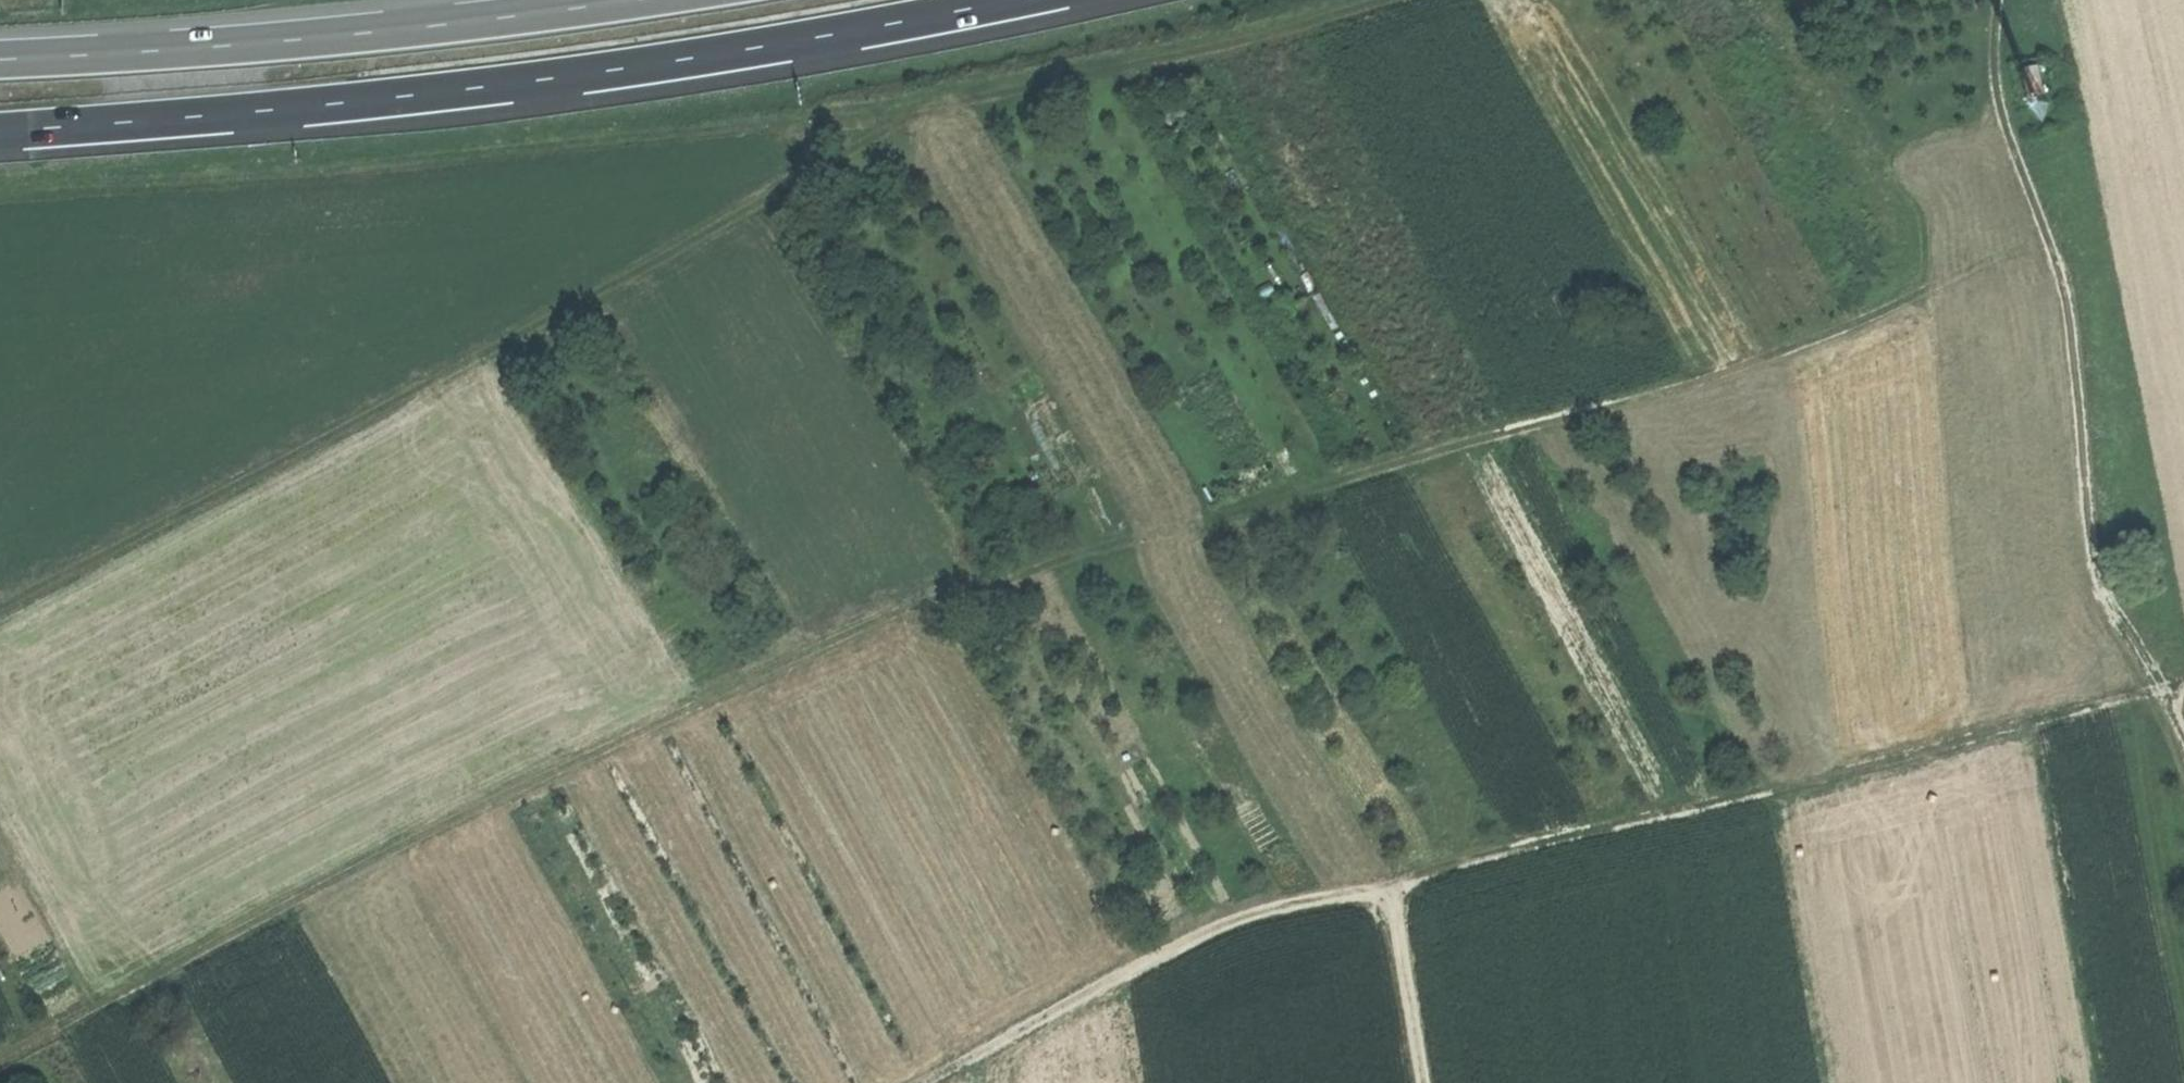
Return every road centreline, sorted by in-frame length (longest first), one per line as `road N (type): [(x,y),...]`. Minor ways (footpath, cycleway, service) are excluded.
road 1 (track): [(0,1061),(850,633),(1755,361),(2049,241)]
road 2 (track): [(1384,0),(1120,73),(953,99),(509,147),(0,184)]
road 3 (track): [(921,1082),(1216,920),(2183,684)]
road 4 (track): [(0,606),(822,157),(953,99)]
road 5 (trunk): [(0,131),(492,86),(716,55),(1003,0)]
road 6 (track): [(2172,687),(2133,642),(2104,580),(2069,308),(1997,87),(1998,0)]
road 7 (trunk): [(618,0),(226,46),(0,60)]
road 8 (track): [(1404,880),(1438,1082)]

